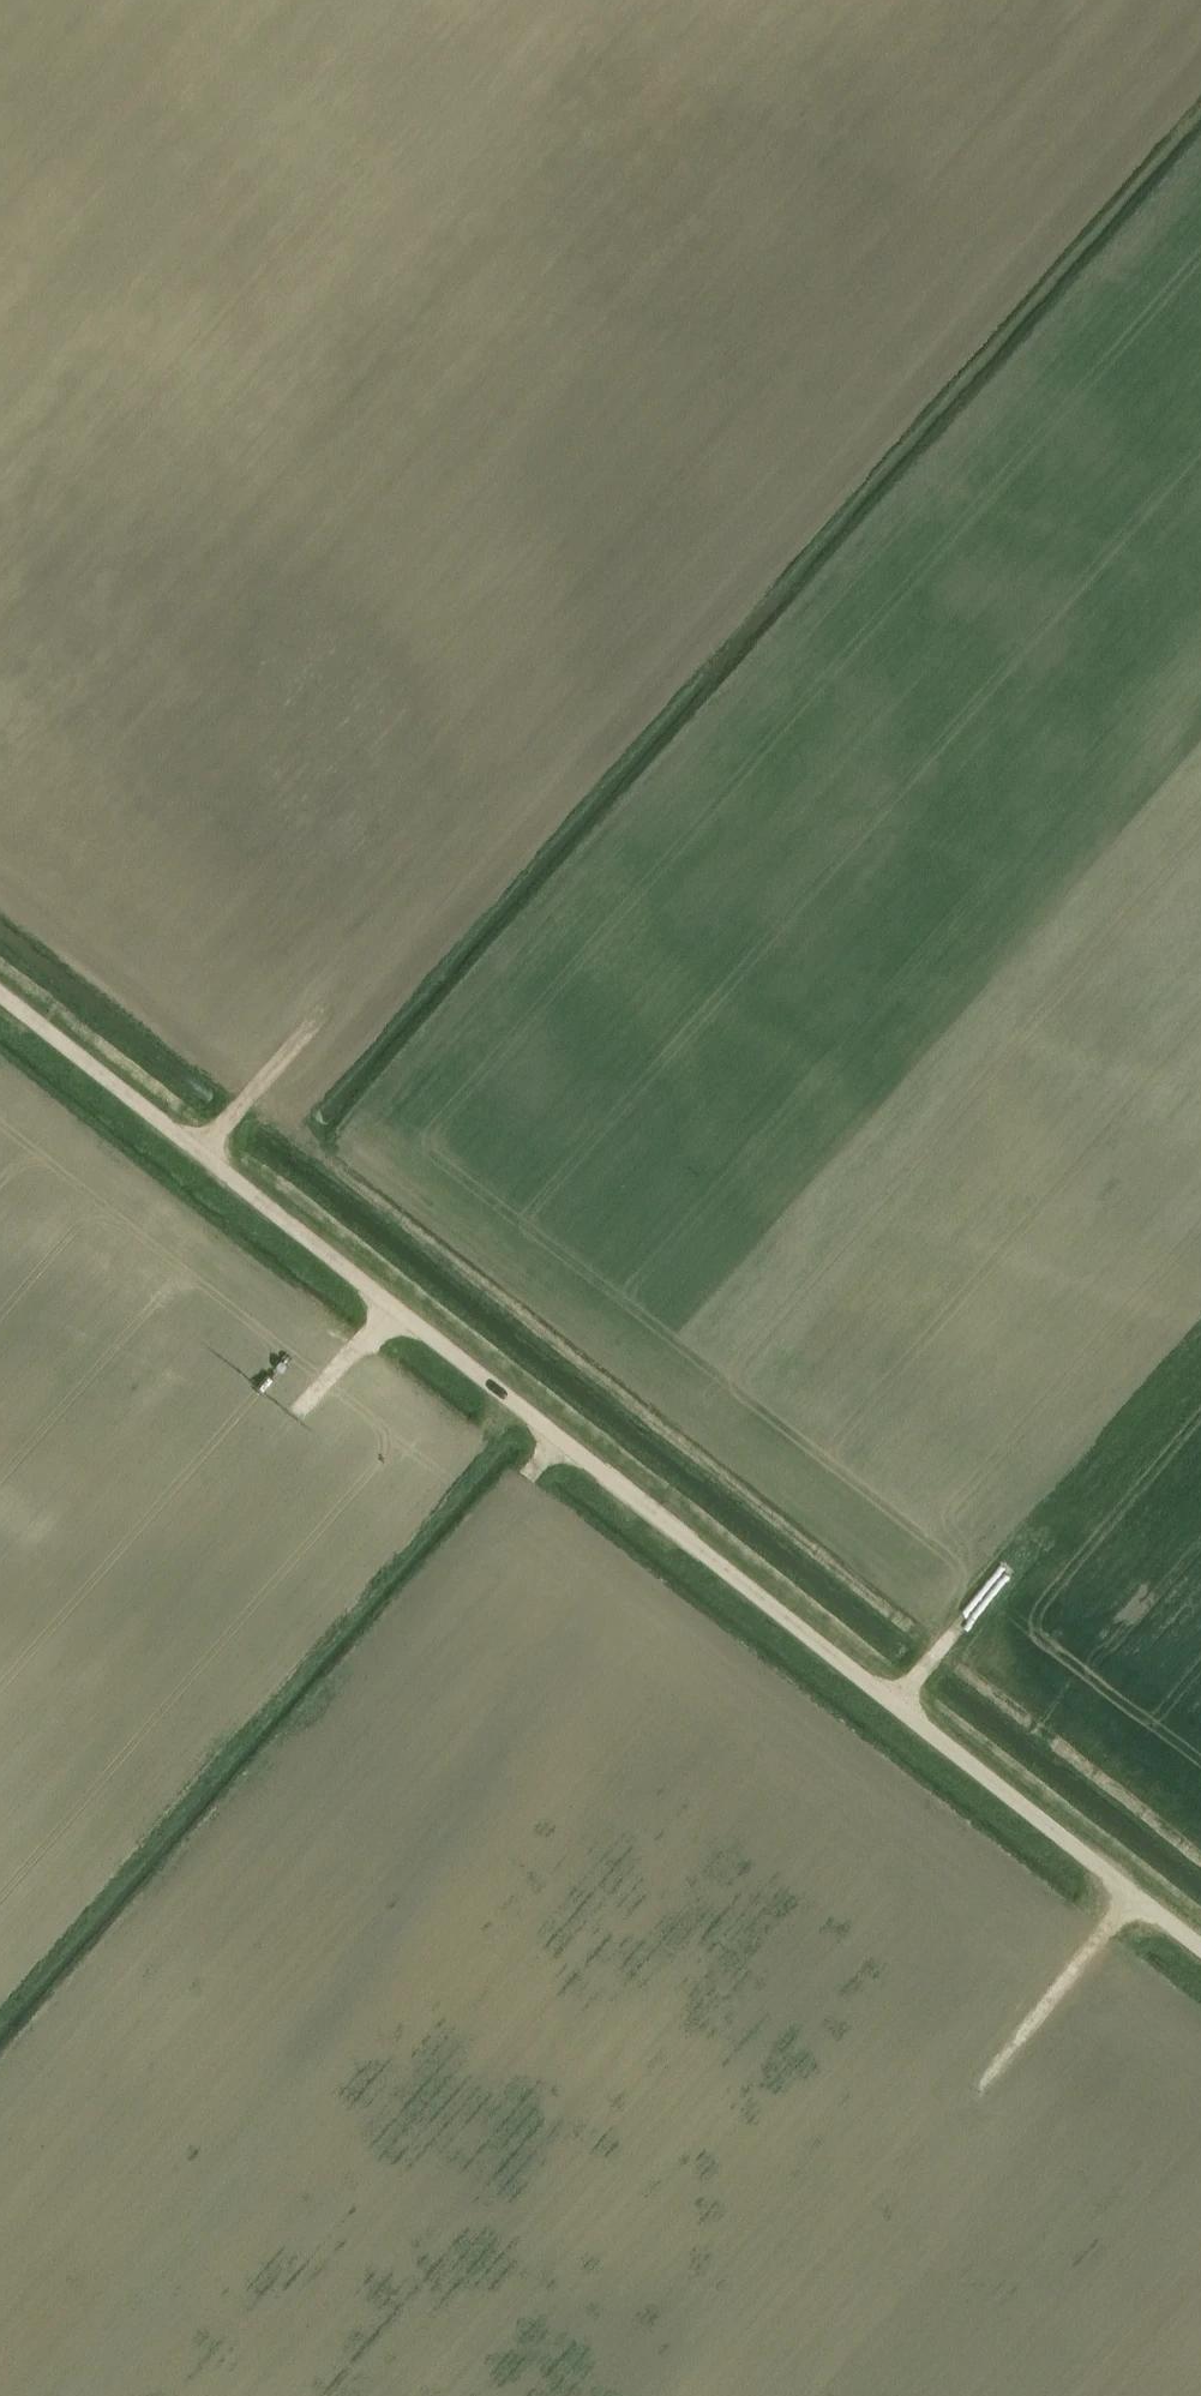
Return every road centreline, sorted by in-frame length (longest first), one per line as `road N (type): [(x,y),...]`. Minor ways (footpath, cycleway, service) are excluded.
road 1 (unclassified): [(1200,1942),(0,990)]

